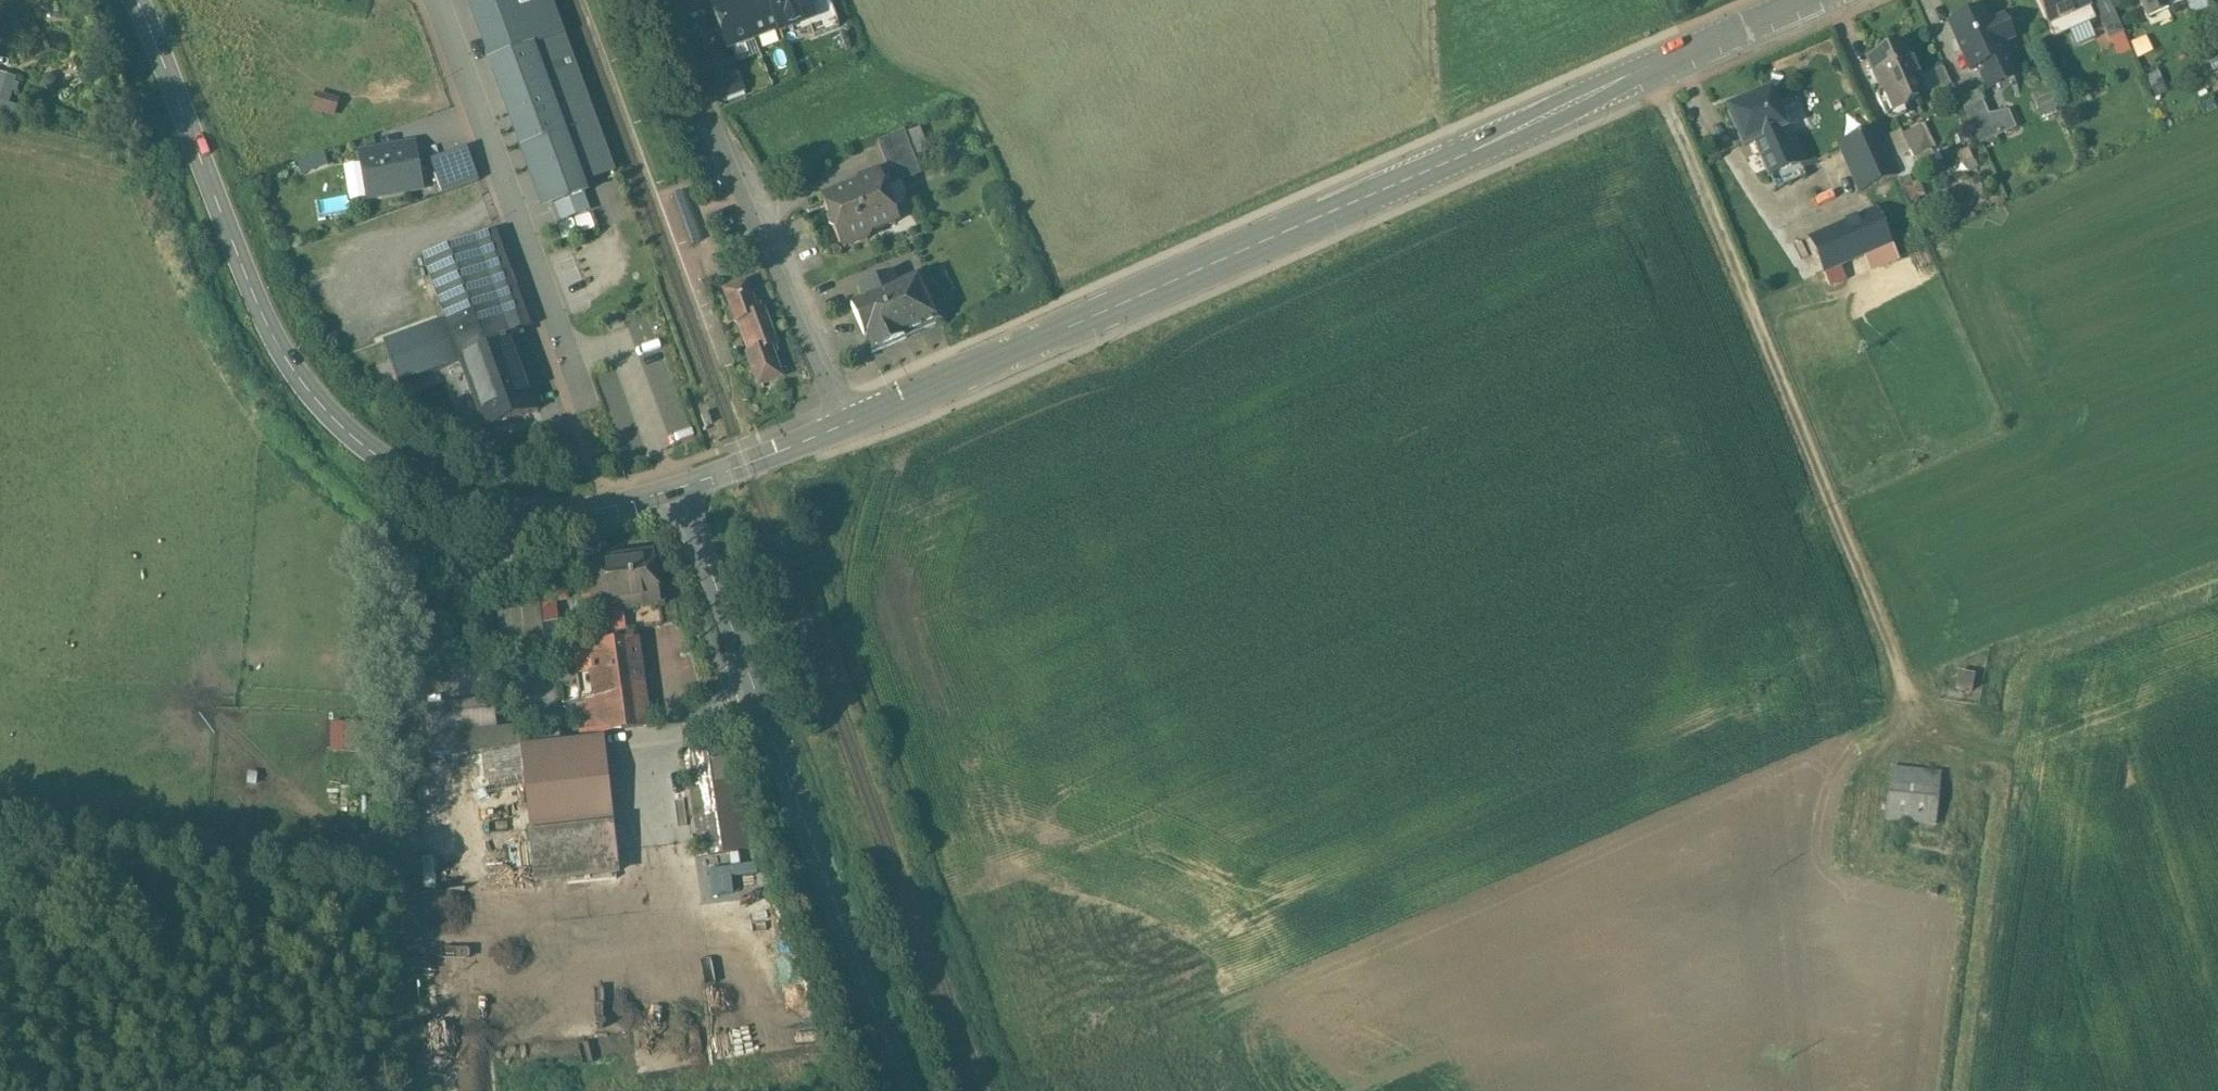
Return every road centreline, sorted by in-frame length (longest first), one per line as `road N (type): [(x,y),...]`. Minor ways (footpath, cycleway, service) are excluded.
road 1 (secondary): [(1802,0),(843,426)]
road 2 (secondary): [(680,489),(571,514),(483,507),(390,467),(337,424),(285,359),(257,304),(136,0)]
road 3 (track): [(1649,67),(1900,667),(1912,731)]
road 4 (tertiary): [(680,489),(905,1090)]
road 5 (residential): [(843,426),(664,0)]
road 6 (residential): [(434,0),(587,403)]
road 7 (secondary): [(843,426),(680,489)]
road 8 (track): [(1434,0),(1436,88),(1452,159)]

